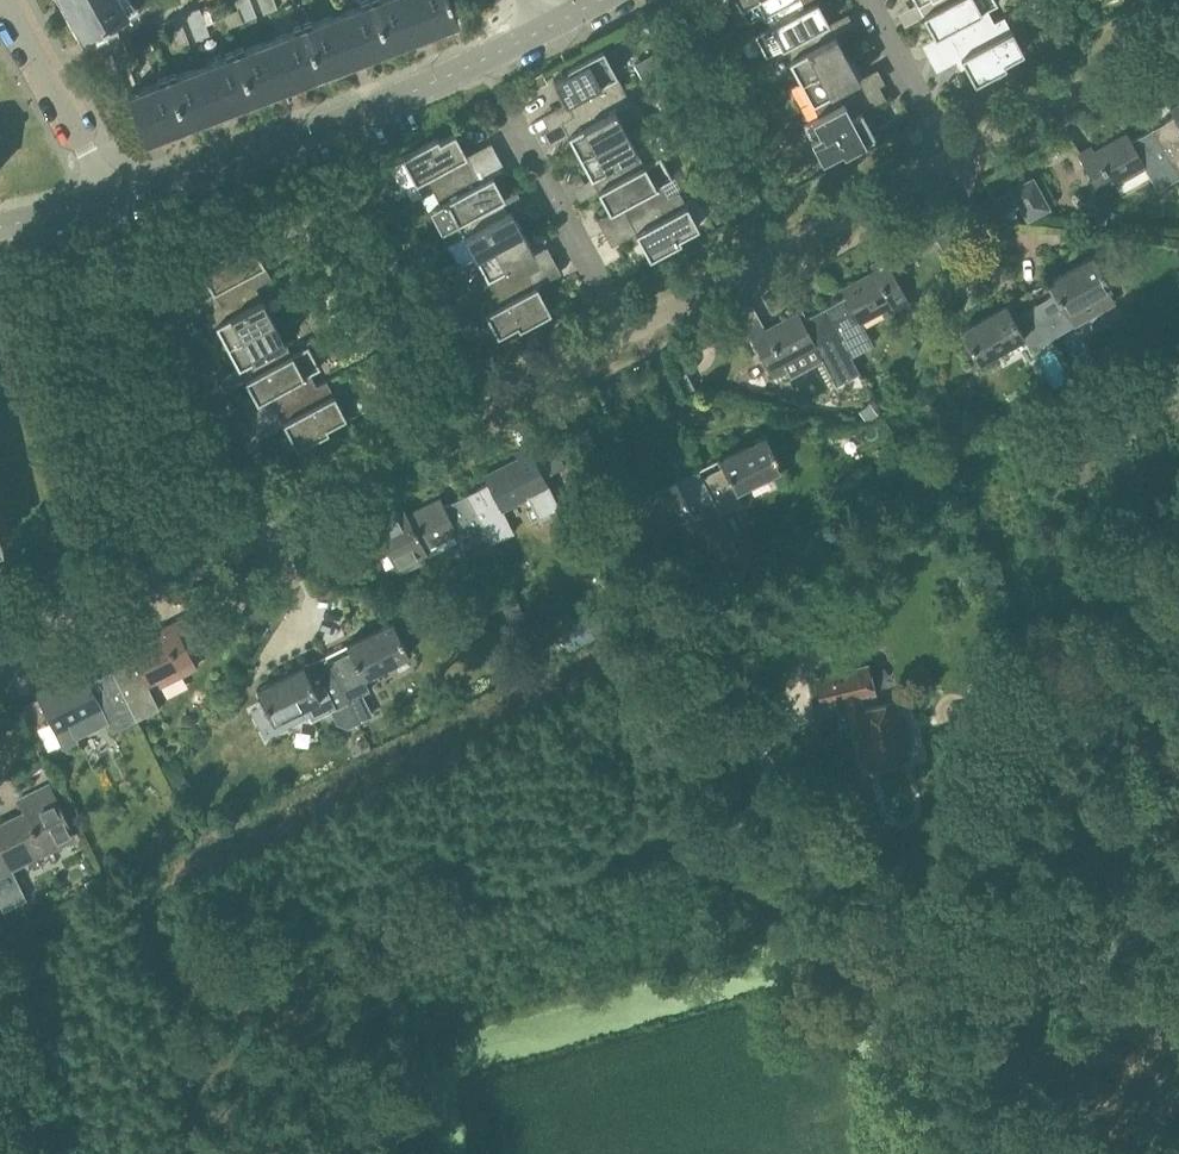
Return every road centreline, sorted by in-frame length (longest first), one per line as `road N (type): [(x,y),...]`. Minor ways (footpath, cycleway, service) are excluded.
road 1 (tertiary): [(113,195),(302,136),(544,30)]
road 2 (unclassified): [(271,511),(626,329)]
road 3 (unclassified): [(626,329),(950,158)]
road 4 (unclassified): [(0,638),(271,511)]
road 5 (unclassified): [(950,158),(1178,31)]
road 6 (residential): [(626,329),(503,108)]
road 7 (unclassified): [(271,511),(172,301)]
road 8 (residential): [(113,195),(6,0)]
road 9 (unclassified): [(950,158),(866,0)]

